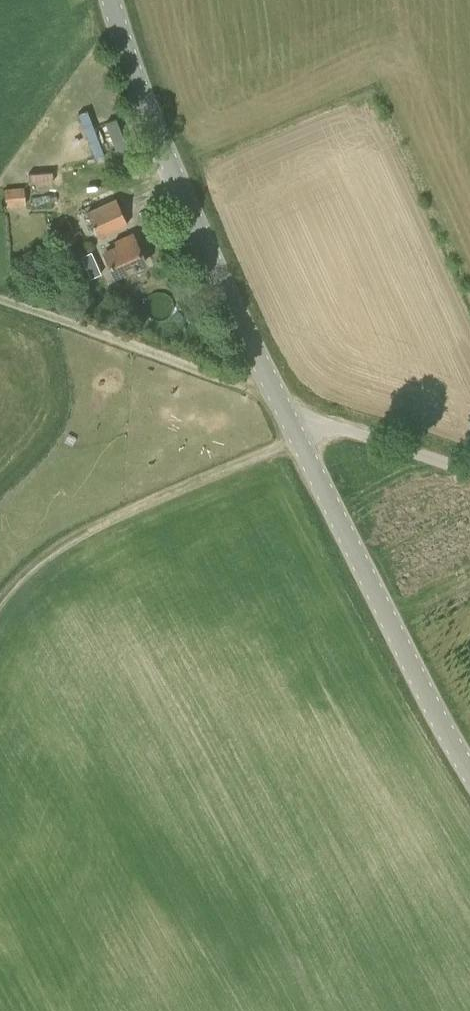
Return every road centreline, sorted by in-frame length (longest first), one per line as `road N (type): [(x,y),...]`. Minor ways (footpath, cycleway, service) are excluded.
road 1 (unclassified): [(297,435),(125,51),(111,0)]
road 2 (unclassified): [(469,766),(297,435)]
road 3 (track): [(297,435),(75,531),(46,547),(0,595)]
road 4 (track): [(278,397),(0,298)]
road 5 (unclassified): [(469,465),(335,425),(297,435)]

